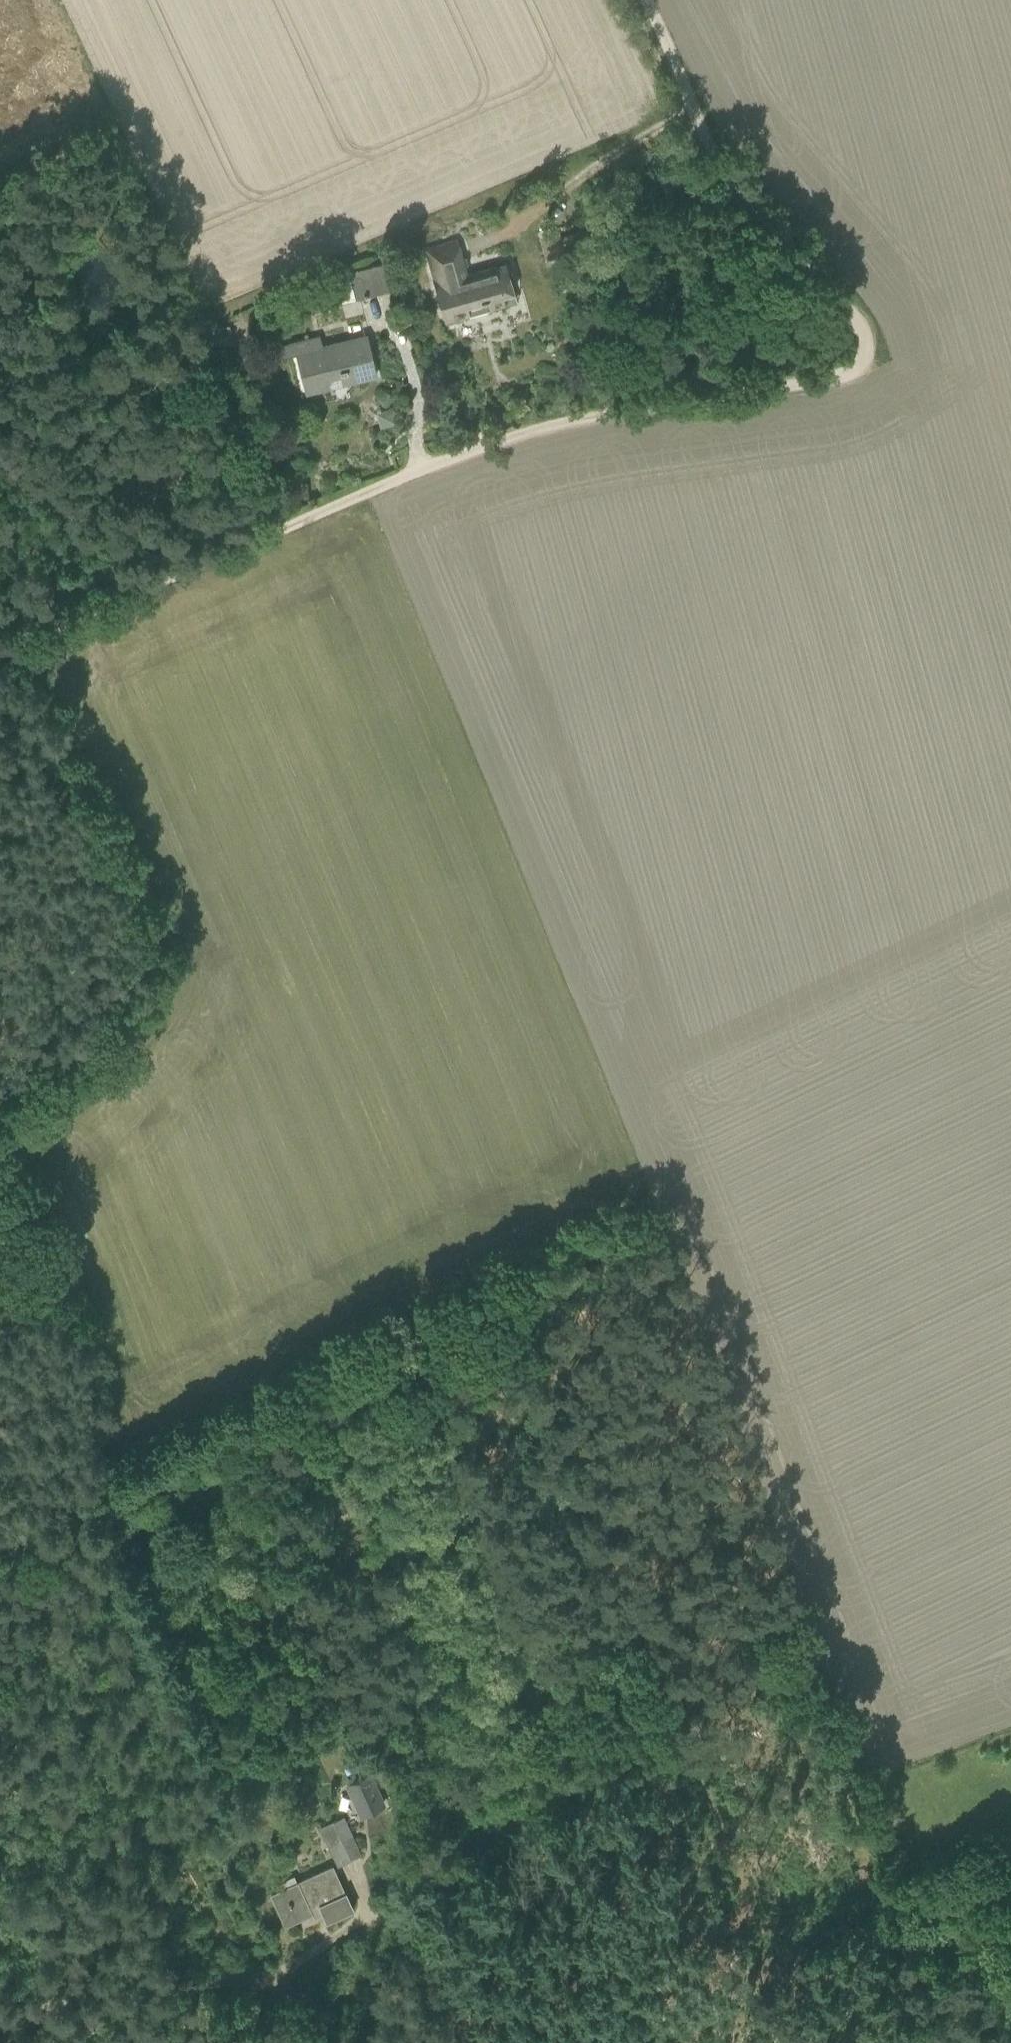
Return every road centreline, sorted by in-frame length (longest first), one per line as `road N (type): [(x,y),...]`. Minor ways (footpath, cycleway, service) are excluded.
road 1 (track): [(0,665),(597,434),(870,372),(878,345),(872,323),(825,279),(731,158),(640,0)]

